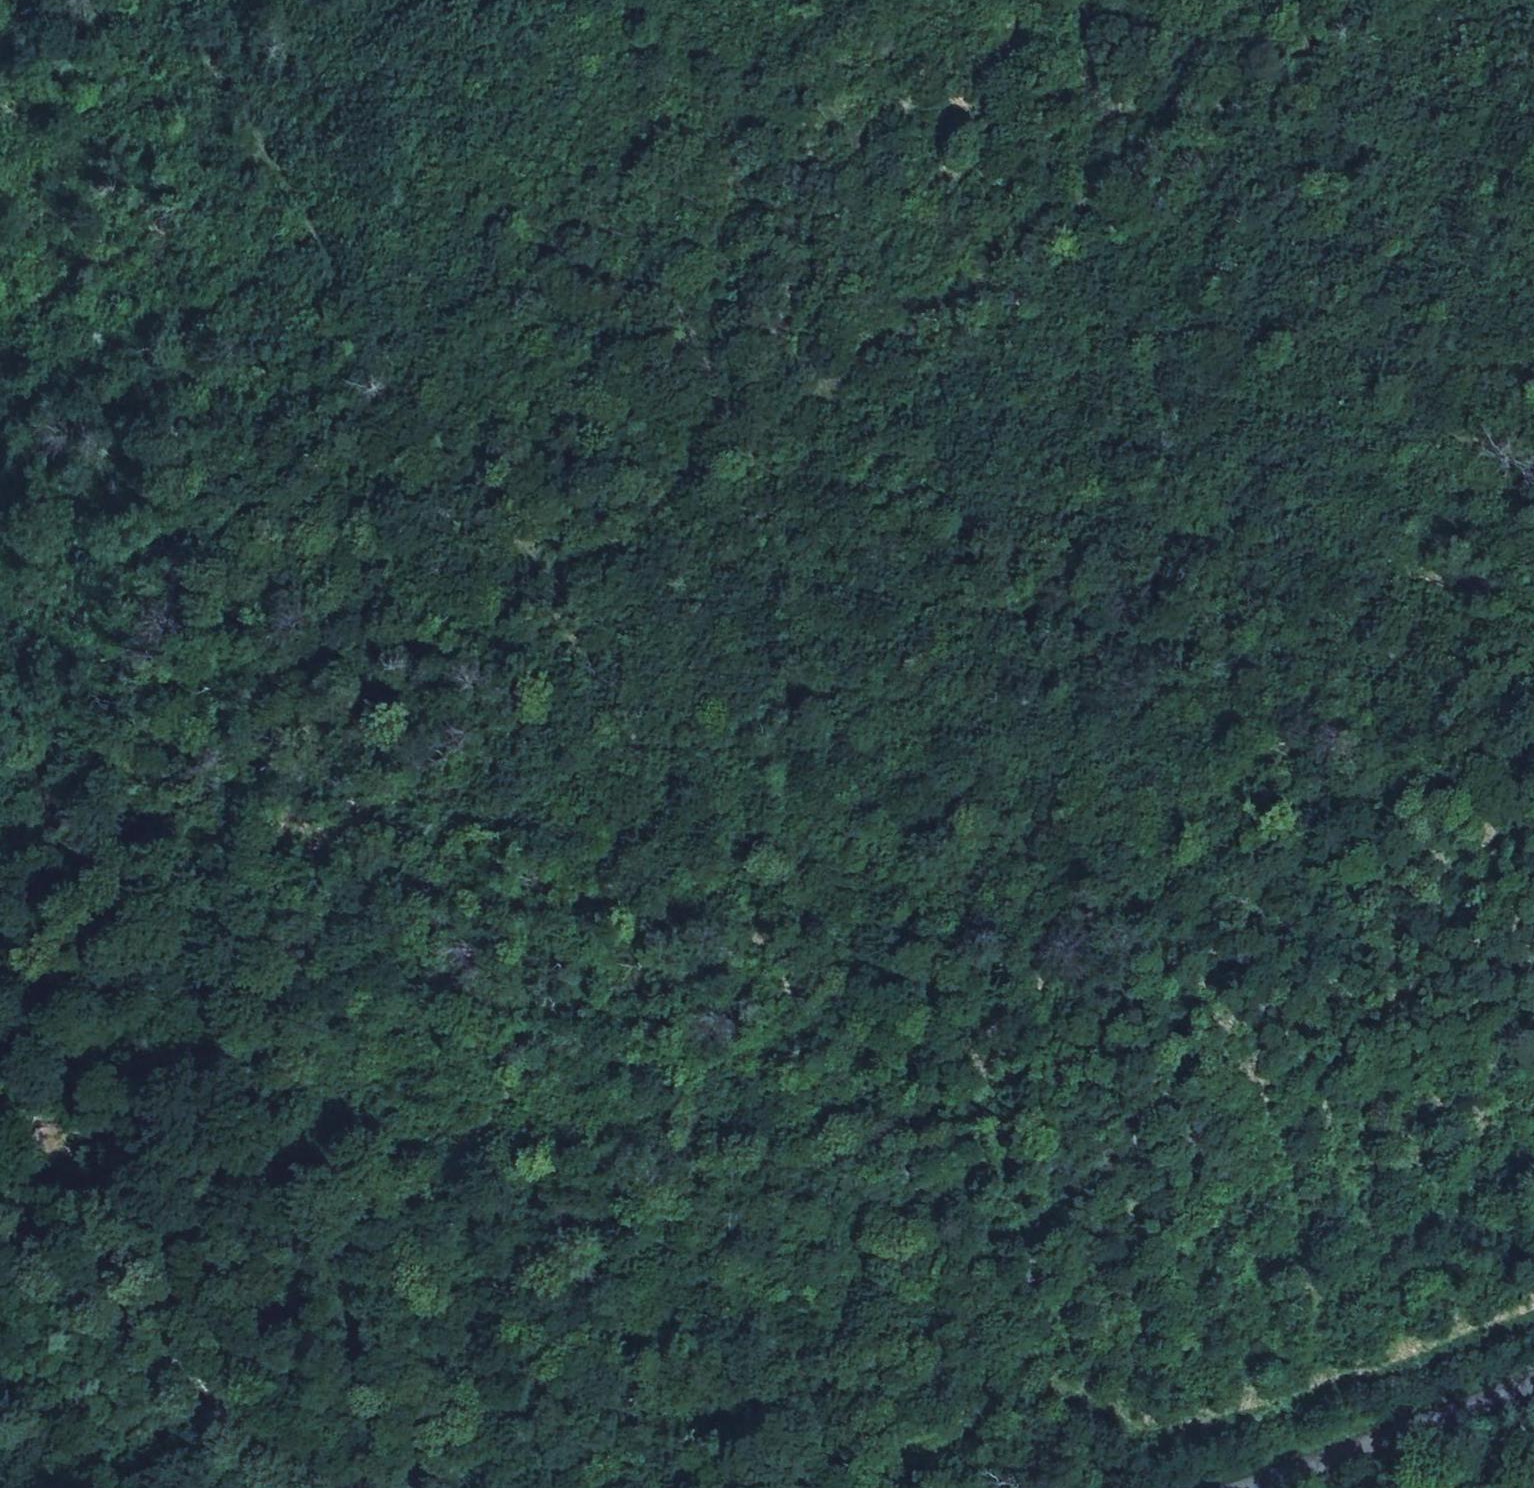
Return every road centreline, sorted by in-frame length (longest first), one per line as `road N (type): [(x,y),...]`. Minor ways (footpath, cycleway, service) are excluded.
road 1 (track): [(355,1487),(18,1227),(0,1196)]
road 2 (tertiary): [(1250,1487),(1533,1381)]

